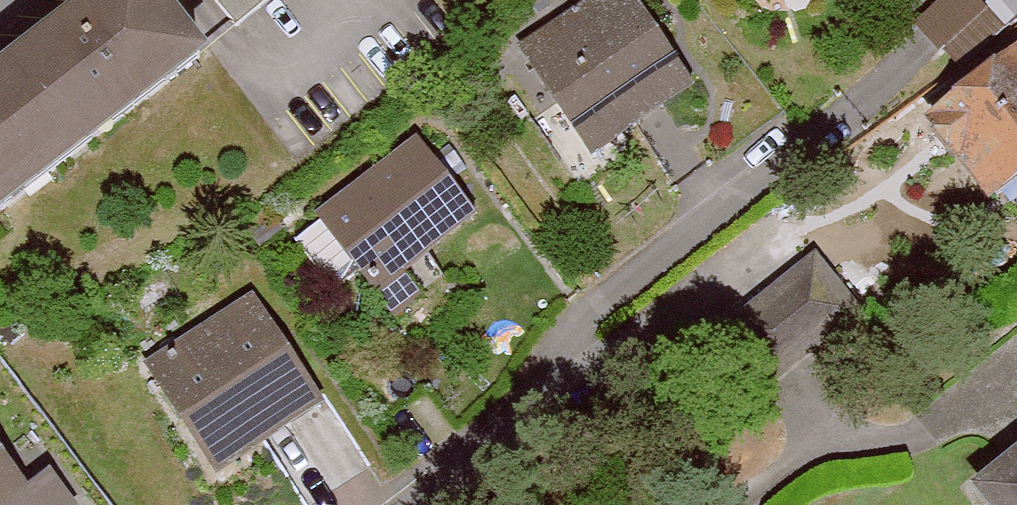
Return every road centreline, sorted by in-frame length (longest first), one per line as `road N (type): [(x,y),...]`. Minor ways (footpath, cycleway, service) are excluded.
road 1 (residential): [(471,504),(545,447),(581,319),(889,92)]

